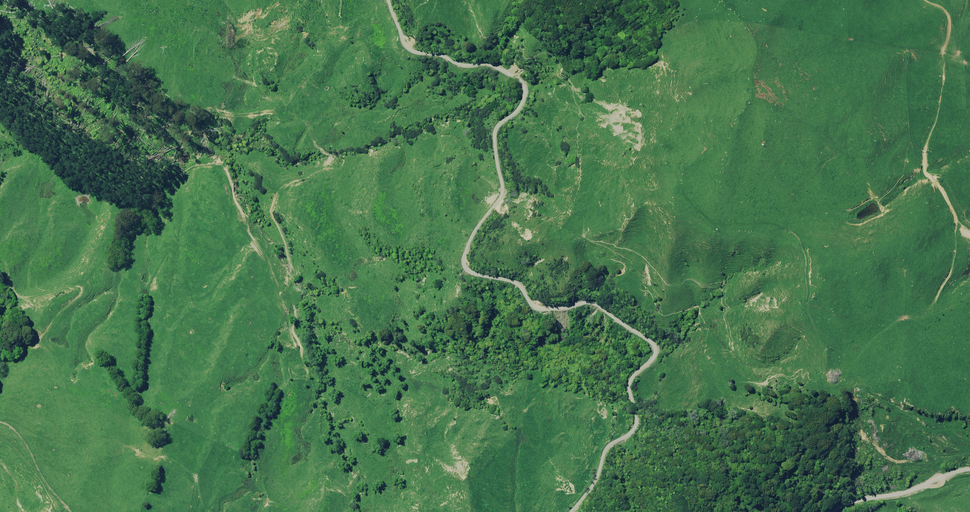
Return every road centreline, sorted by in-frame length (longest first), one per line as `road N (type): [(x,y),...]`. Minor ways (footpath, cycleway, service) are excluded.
road 1 (unclassified): [(570,511),(607,447),(634,427),(629,383),(655,345),(599,306),(537,309),(513,281),(466,268),(472,236),(503,193),(496,130),(520,106),(525,88),(487,63),(410,50),(389,0)]
road 2 (unclassified): [(817,511),(969,469)]

